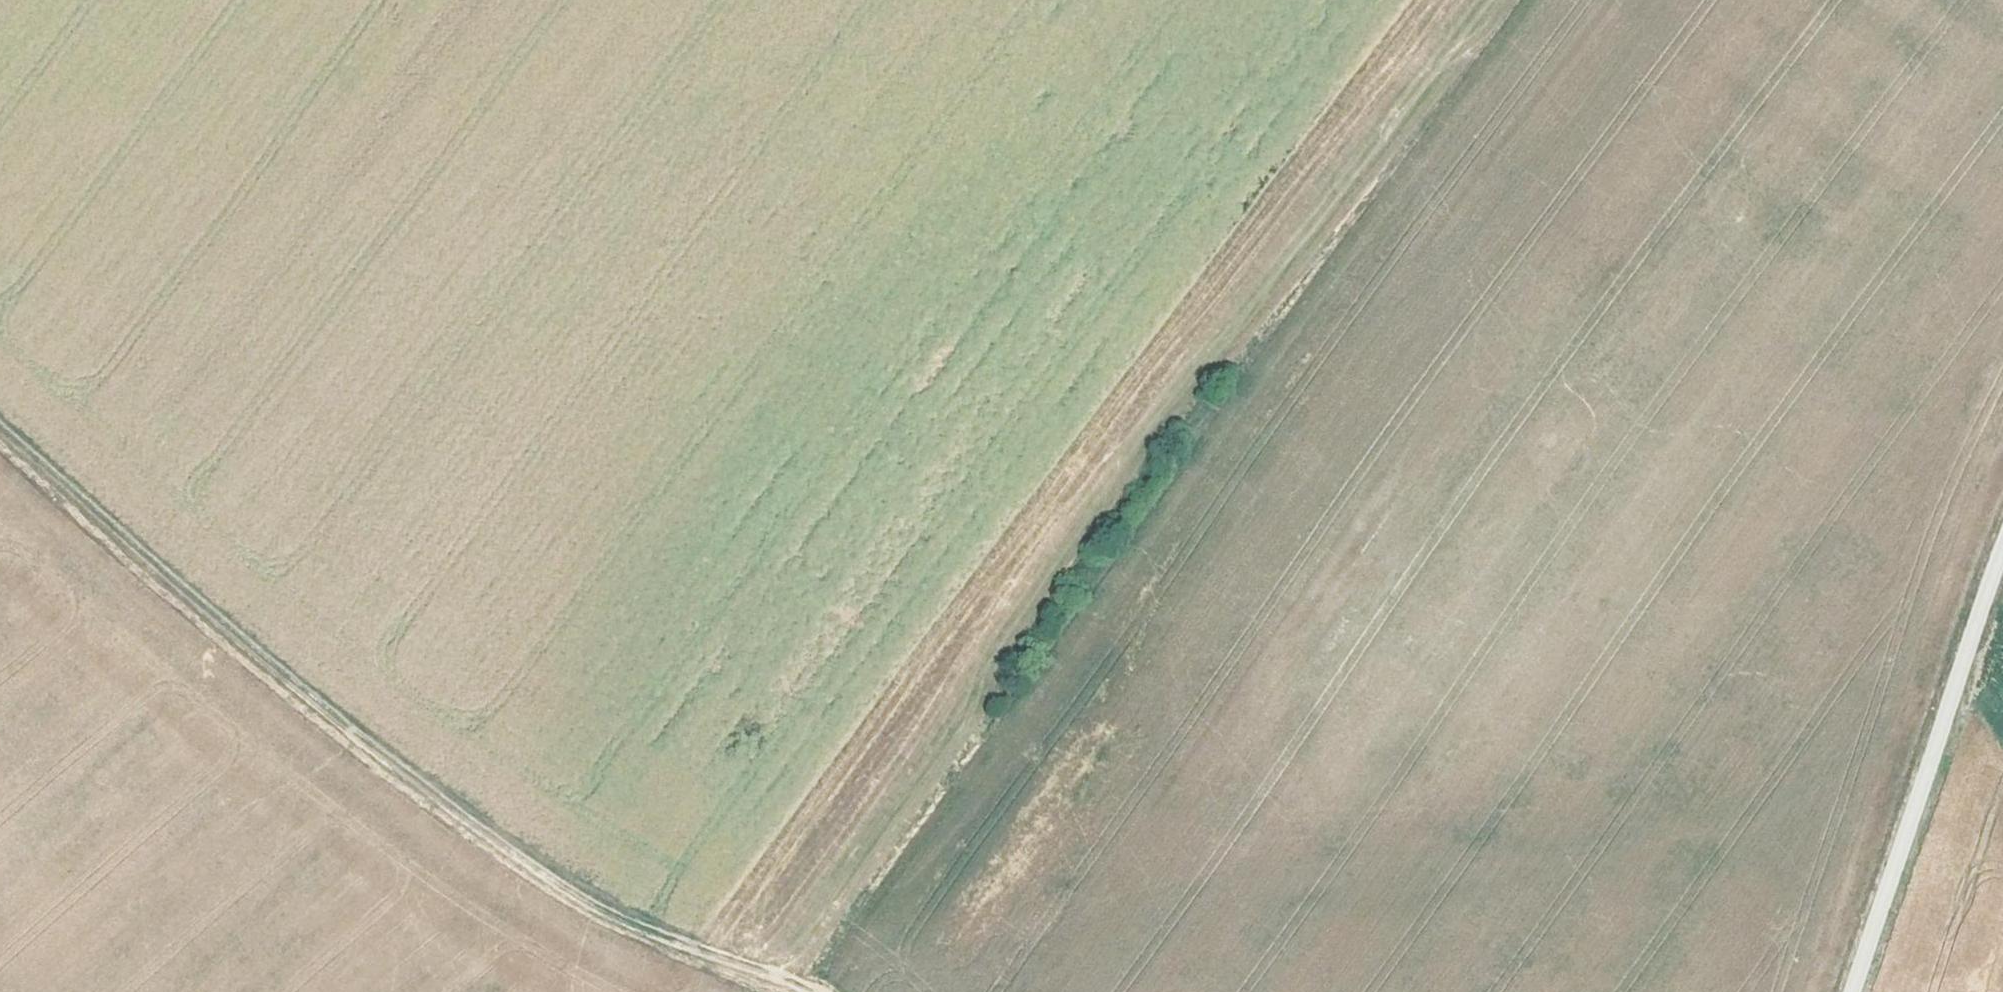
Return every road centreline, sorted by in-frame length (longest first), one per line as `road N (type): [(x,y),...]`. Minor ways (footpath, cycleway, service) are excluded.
road 1 (track): [(0,427),(46,484),(627,920),(803,991)]
road 2 (unclassified): [(1853,991),(2002,552)]

